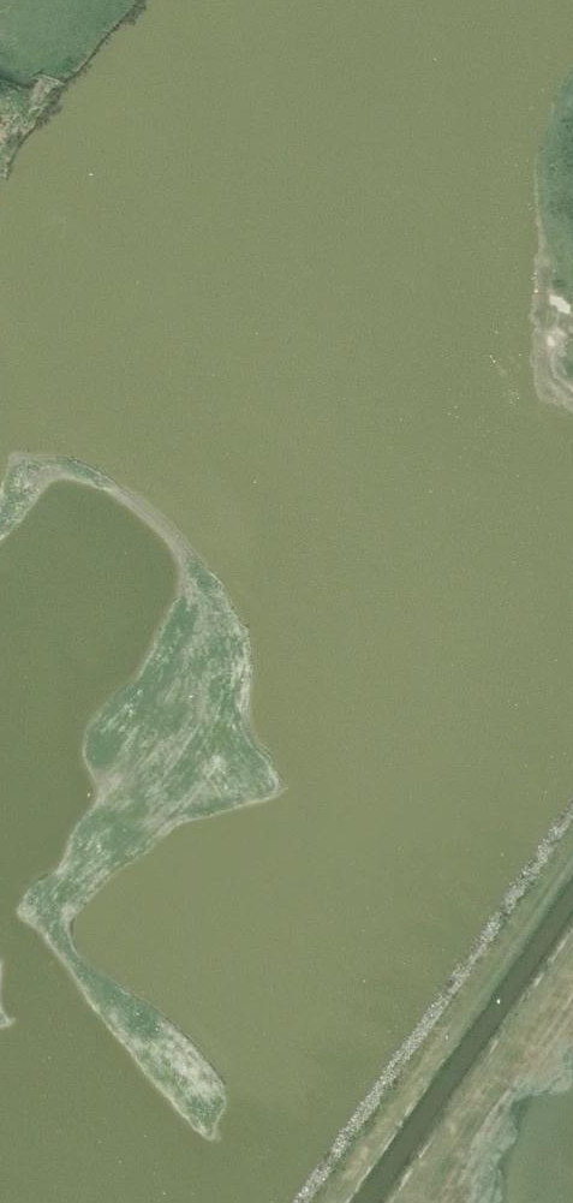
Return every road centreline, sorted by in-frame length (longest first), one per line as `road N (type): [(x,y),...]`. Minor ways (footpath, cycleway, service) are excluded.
road 1 (track): [(329,1202),(572,847)]

